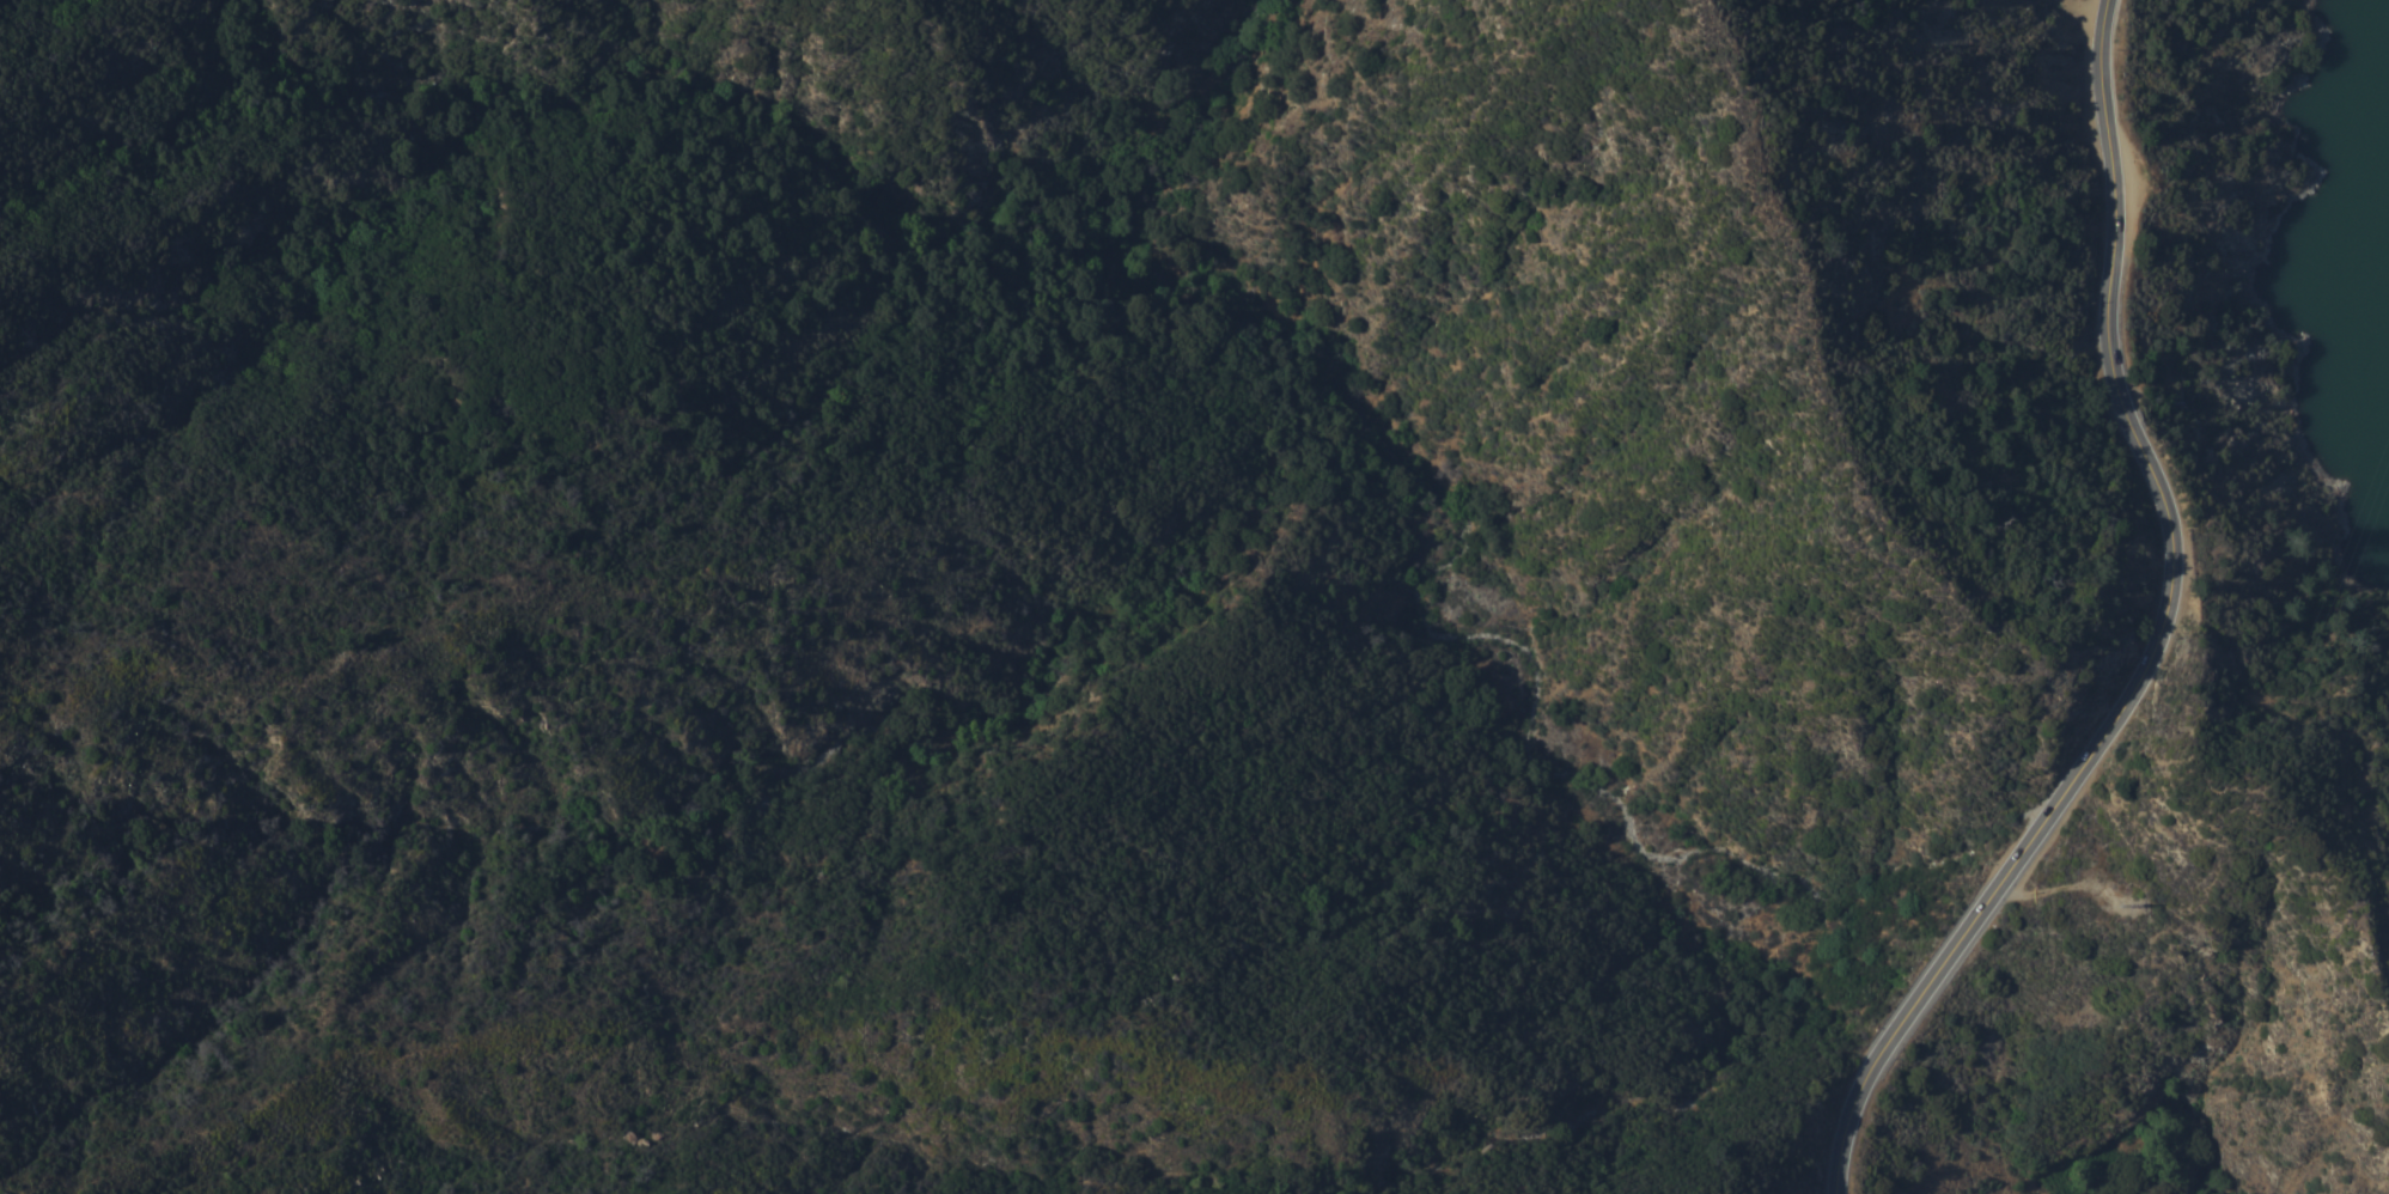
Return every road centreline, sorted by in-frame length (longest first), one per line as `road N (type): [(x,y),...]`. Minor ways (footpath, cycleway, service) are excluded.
road 1 (secondary): [(2111,0),(2107,106),(2119,182),(2114,371),(2137,445),(2170,501),(2175,556),(2158,671),(1927,992),(1852,1129),(1837,1193)]

